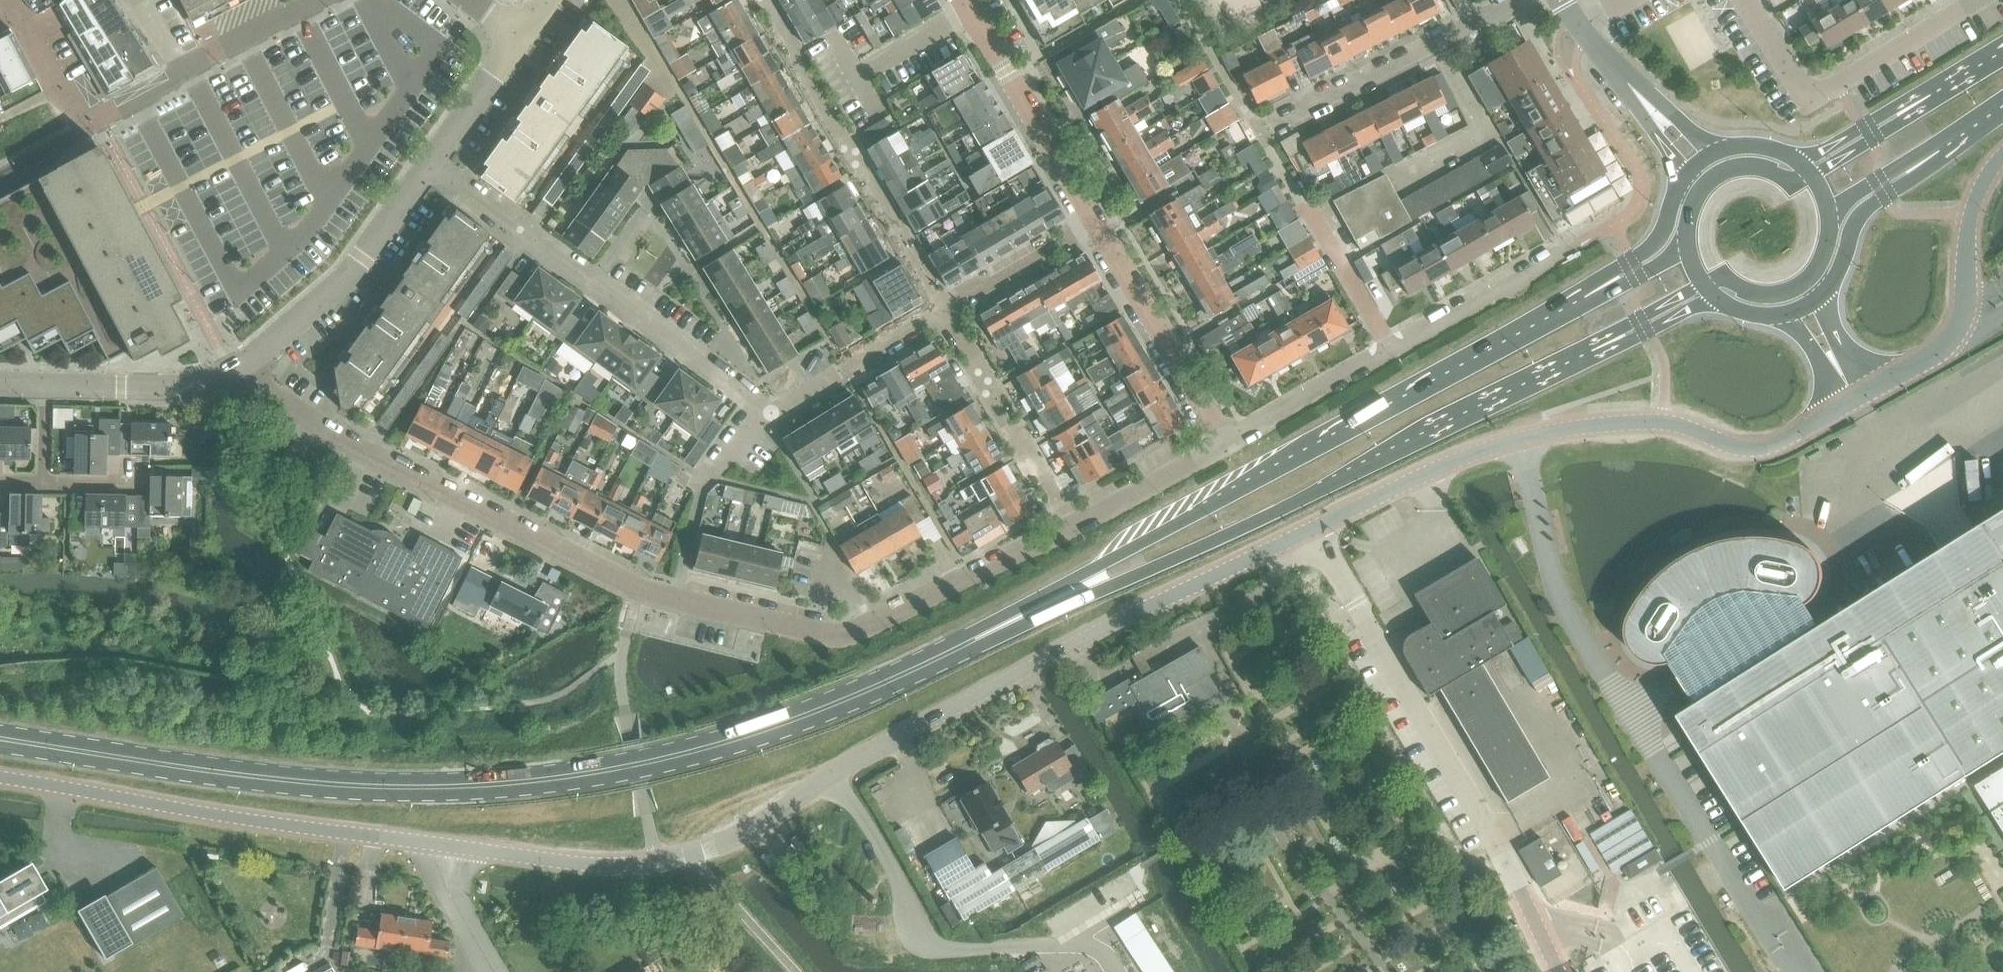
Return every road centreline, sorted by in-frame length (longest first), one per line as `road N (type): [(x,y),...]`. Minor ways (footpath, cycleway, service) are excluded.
road 1 (unclassified): [(0,778),(444,846),(583,864),(655,861),(757,825),(914,729),(1311,529)]
road 2 (primary): [(0,738),(360,784),(566,775),(768,728),(955,649)]
road 3 (primary): [(1572,306),(990,622),(955,649)]
road 4 (primary): [(955,649),(1243,526),(1589,353)]
road 5 (unclassified): [(1311,529),(1520,440),(1662,422),(1742,450),(1768,448),(1861,399)]
road 6 (residential): [(1390,350),(1263,134),(1518,0)]
road 7 (residential): [(637,592),(814,634),(860,633),(1071,530)]
road 8 (residential): [(637,592),(359,454),(235,370)]
road 9 (unclassified): [(1533,917),(1311,529)]
road 10 (residential): [(772,416),(428,164)]
road 11 (residential): [(949,316),(764,0)]
road 12 (unclassified): [(1861,399),(1935,360),(1964,326),(1979,191),(2002,157)]
road 13 (residential): [(235,370),(358,268),(428,164)]
road 14 (residential): [(1096,227),(963,0)]
road 15 (residential): [(320,0),(95,121)]
road 16 (residential): [(1230,443),(1096,227)]
road 17 (residential): [(1071,530),(949,316)]
road 18 (residential): [(0,385),(175,390),(235,370)]
road 19 (residential): [(1390,350),(1579,245)]
road 20 (primary): [(1822,294),(1860,216),(1957,140)]
road 21 (residential): [(772,416),(949,316)]
road 22 (residential): [(1806,102),(1981,0)]
road 23 (residential): [(1230,443),(1390,350)]
road 24 (residential): [(1071,530),(1230,443)]
road 25 (primary): [(1687,177),(1655,244),(1572,306)]
road 26 (residential): [(949,316),(1096,227)]
road 27 (residential): [(428,164),(525,28)]
road 28 (primary): [(1934,93),(1799,162)]
road 29 (residential): [(4,0),(95,121)]
road 30 (primary): [(1832,220),(1875,183),(1957,140)]
road 31 (primary): [(1934,93),(1813,175)]
road 32 (primary): [(1589,353),(1717,300)]
road 33 (primary): [(1813,175),(1790,183),(1766,169),(1738,168),(1712,180),(1695,202)]
road 34 (primary): [(1688,241),(1640,276),(1572,306)]
road 35 (primary): [(1589,353),(1704,286)]
road 36 (primary): [(1704,286),(1724,277),(1748,291),(1775,293),(1818,269)]
road 37 (unclassified): [(1774,317),(1861,399)]

